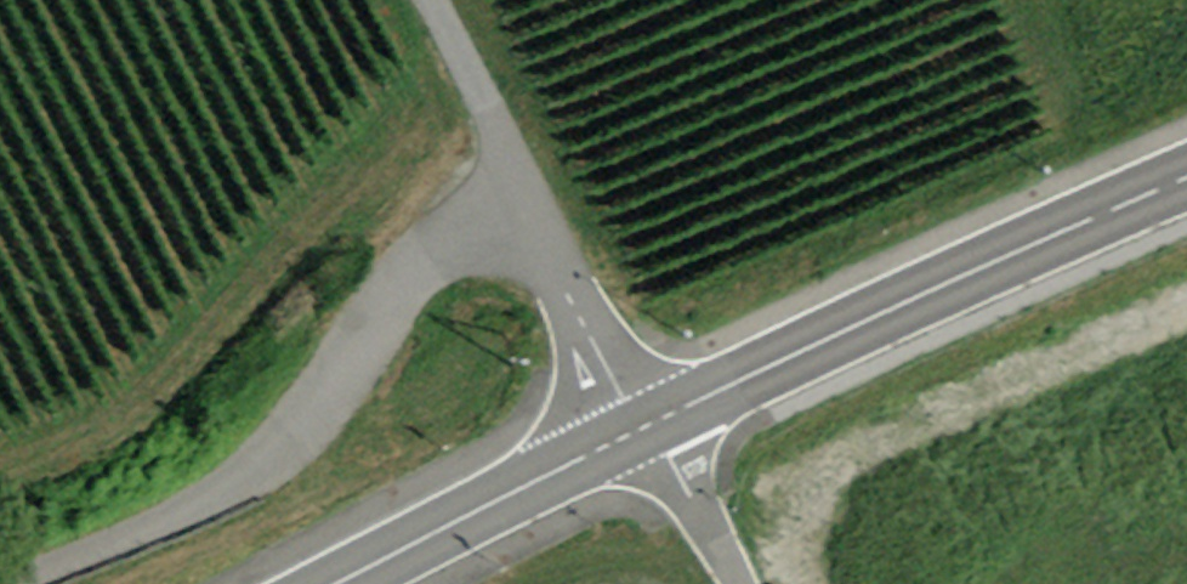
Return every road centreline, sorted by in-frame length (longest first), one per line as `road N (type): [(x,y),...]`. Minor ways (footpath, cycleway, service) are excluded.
road 1 (tertiary): [(644,428),(1186,178)]
road 2 (residential): [(644,428),(428,0)]
road 3 (tertiary): [(341,583),(644,428)]
road 4 (track): [(644,428),(728,583)]

